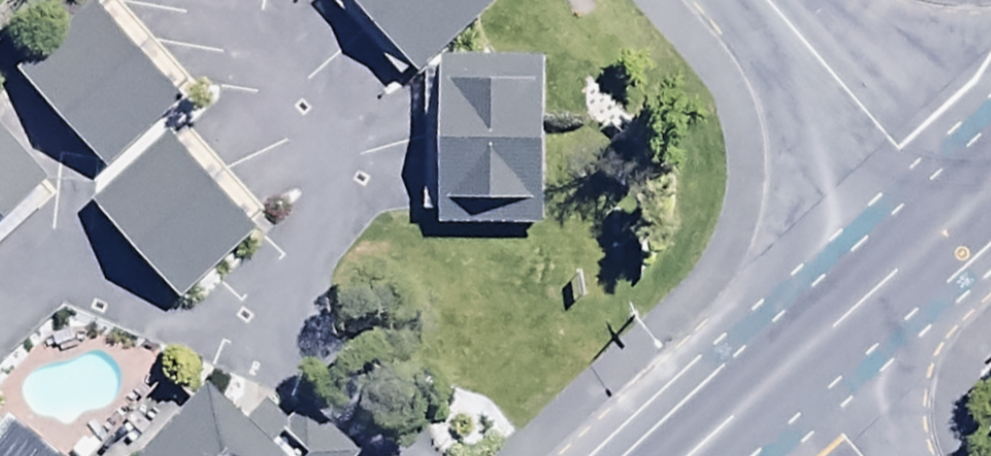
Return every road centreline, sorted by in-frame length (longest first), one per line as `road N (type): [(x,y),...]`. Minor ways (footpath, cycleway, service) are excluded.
road 1 (residential): [(961,204),(780,0)]
road 2 (secondary): [(836,329),(687,455)]
road 3 (secondary): [(961,204),(836,329)]
road 4 (residential): [(946,455),(836,329)]

